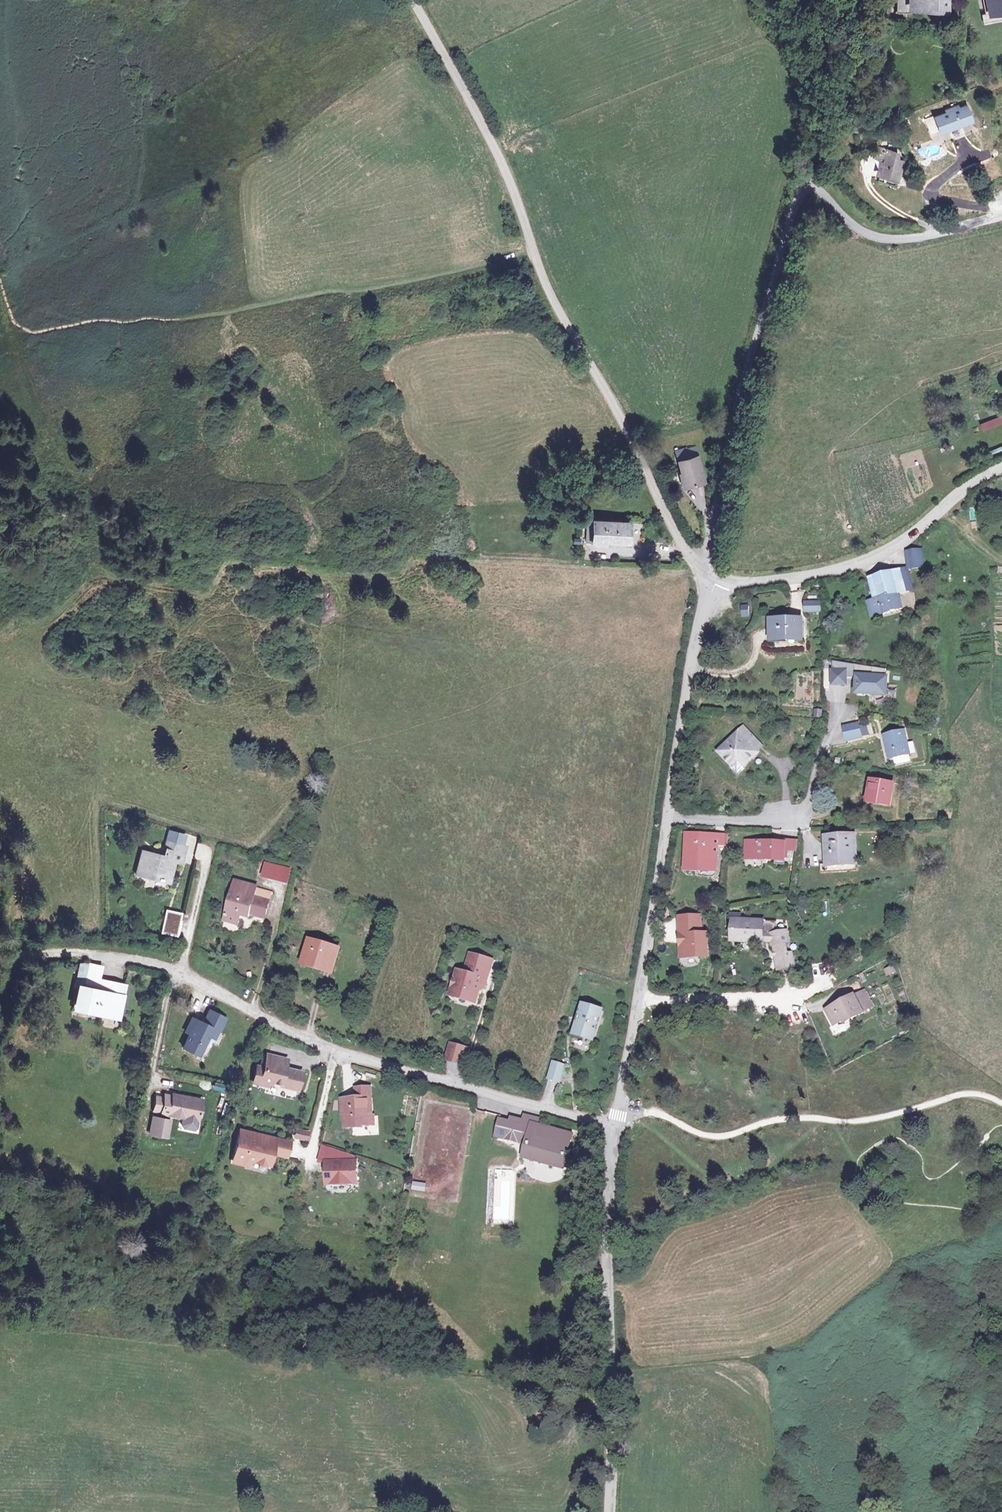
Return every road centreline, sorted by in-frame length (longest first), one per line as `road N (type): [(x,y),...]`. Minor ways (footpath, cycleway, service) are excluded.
road 1 (unclassified): [(412,0),(489,138),(533,253),(680,542),(709,578)]
road 2 (residential): [(614,1128),(608,1511)]
road 3 (residential): [(666,796),(614,1128)]
road 4 (track): [(36,630),(89,572),(91,517),(23,374),(16,337)]
road 5 (residential): [(709,578),(738,585),(868,563),(1001,471)]
road 6 (residential): [(53,950),(174,970),(331,1053)]
road 7 (residential): [(331,1053),(614,1128)]
road 8 (residential): [(839,711),(800,797),(666,796)]
road 9 (residential): [(805,177),(871,237),(906,242),(1001,213)]
road 10 (residential): [(709,578),(666,796)]
road 11 (track): [(800,0),(822,98),(805,177)]

